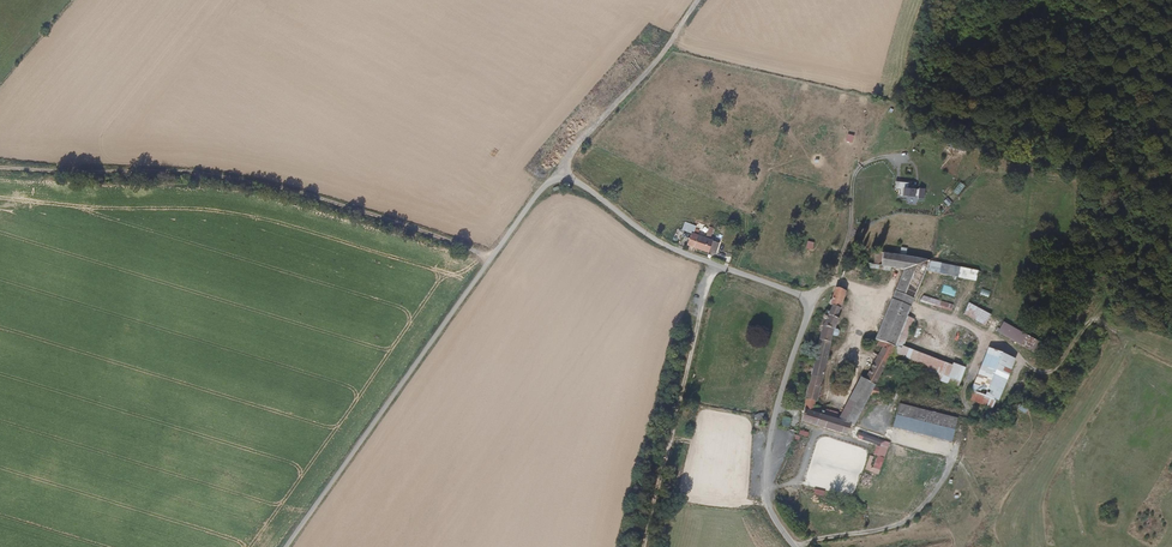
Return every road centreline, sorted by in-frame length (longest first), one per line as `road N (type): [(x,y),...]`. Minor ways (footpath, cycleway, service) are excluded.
road 1 (unclassified): [(802,546),(770,503),(766,447),(810,298),(665,244),(556,171),(284,546)]
road 2 (track): [(0,166),(241,178),(330,200),(487,257)]
road 3 (track): [(712,265),(641,546)]
road 4 (track): [(556,171),(696,0)]

